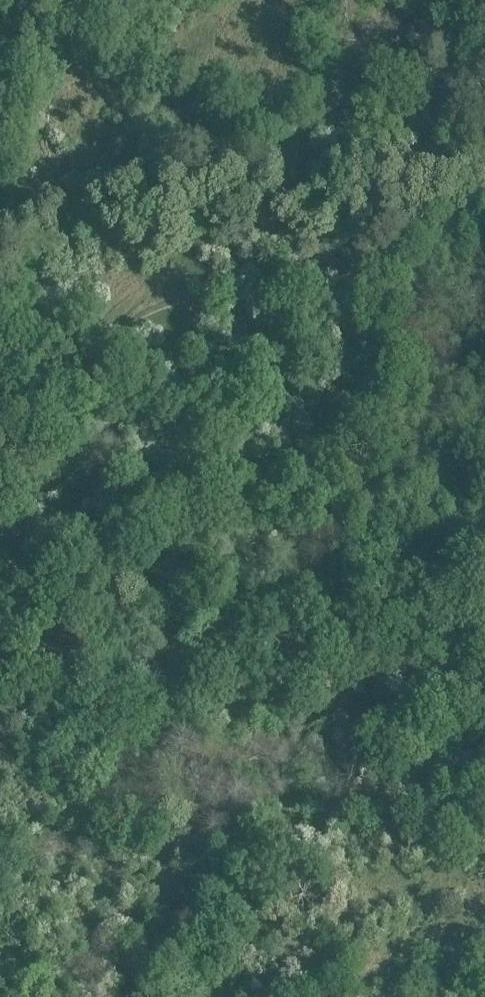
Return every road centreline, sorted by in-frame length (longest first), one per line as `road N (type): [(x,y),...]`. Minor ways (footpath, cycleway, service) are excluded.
road 1 (track): [(0,247),(142,216),(484,172)]

